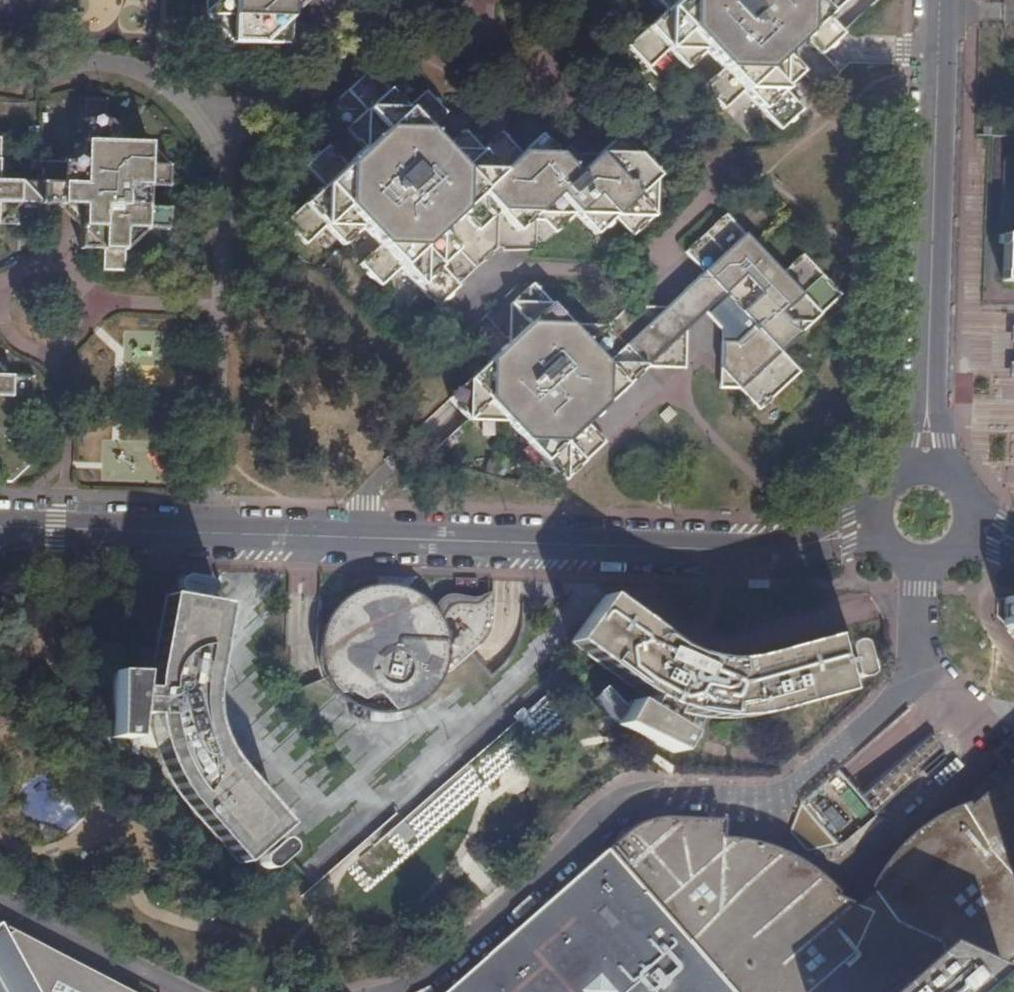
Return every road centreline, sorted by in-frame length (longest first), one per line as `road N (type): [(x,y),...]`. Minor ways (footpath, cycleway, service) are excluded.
road 1 (residential): [(0,527),(754,549),(879,521)]
road 2 (unclassified): [(941,0),(927,470)]
road 3 (residential): [(879,521),(892,548),(919,560),(951,552),(969,524)]

